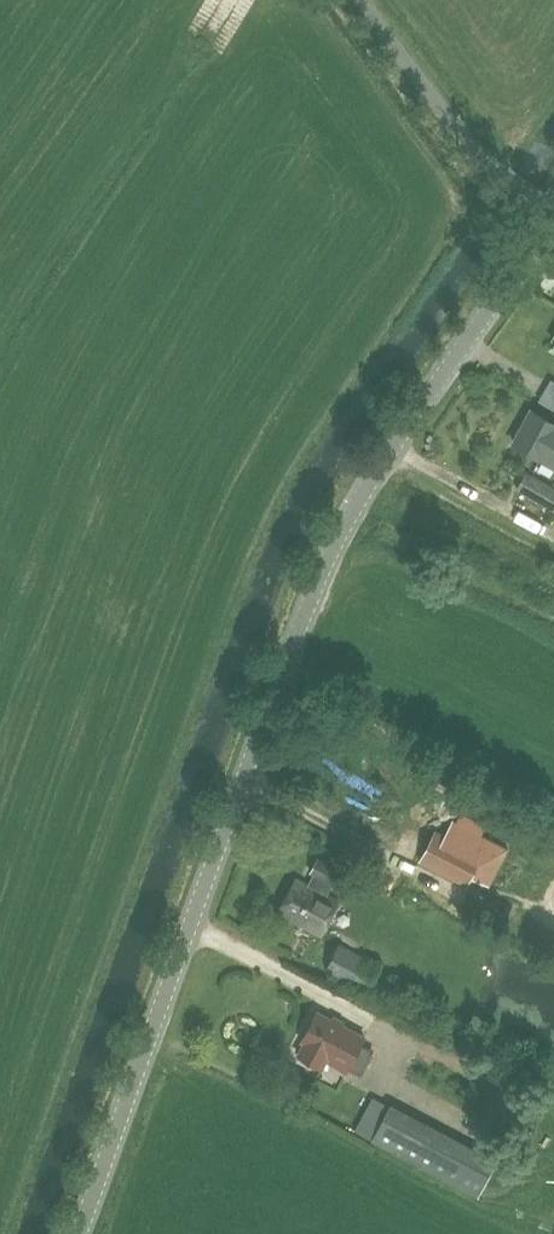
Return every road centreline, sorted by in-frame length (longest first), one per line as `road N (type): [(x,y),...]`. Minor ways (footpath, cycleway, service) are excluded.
road 1 (tertiary): [(83,1233),(335,541),(553,219)]
road 2 (unclassified): [(553,213),(481,158),(359,0)]

